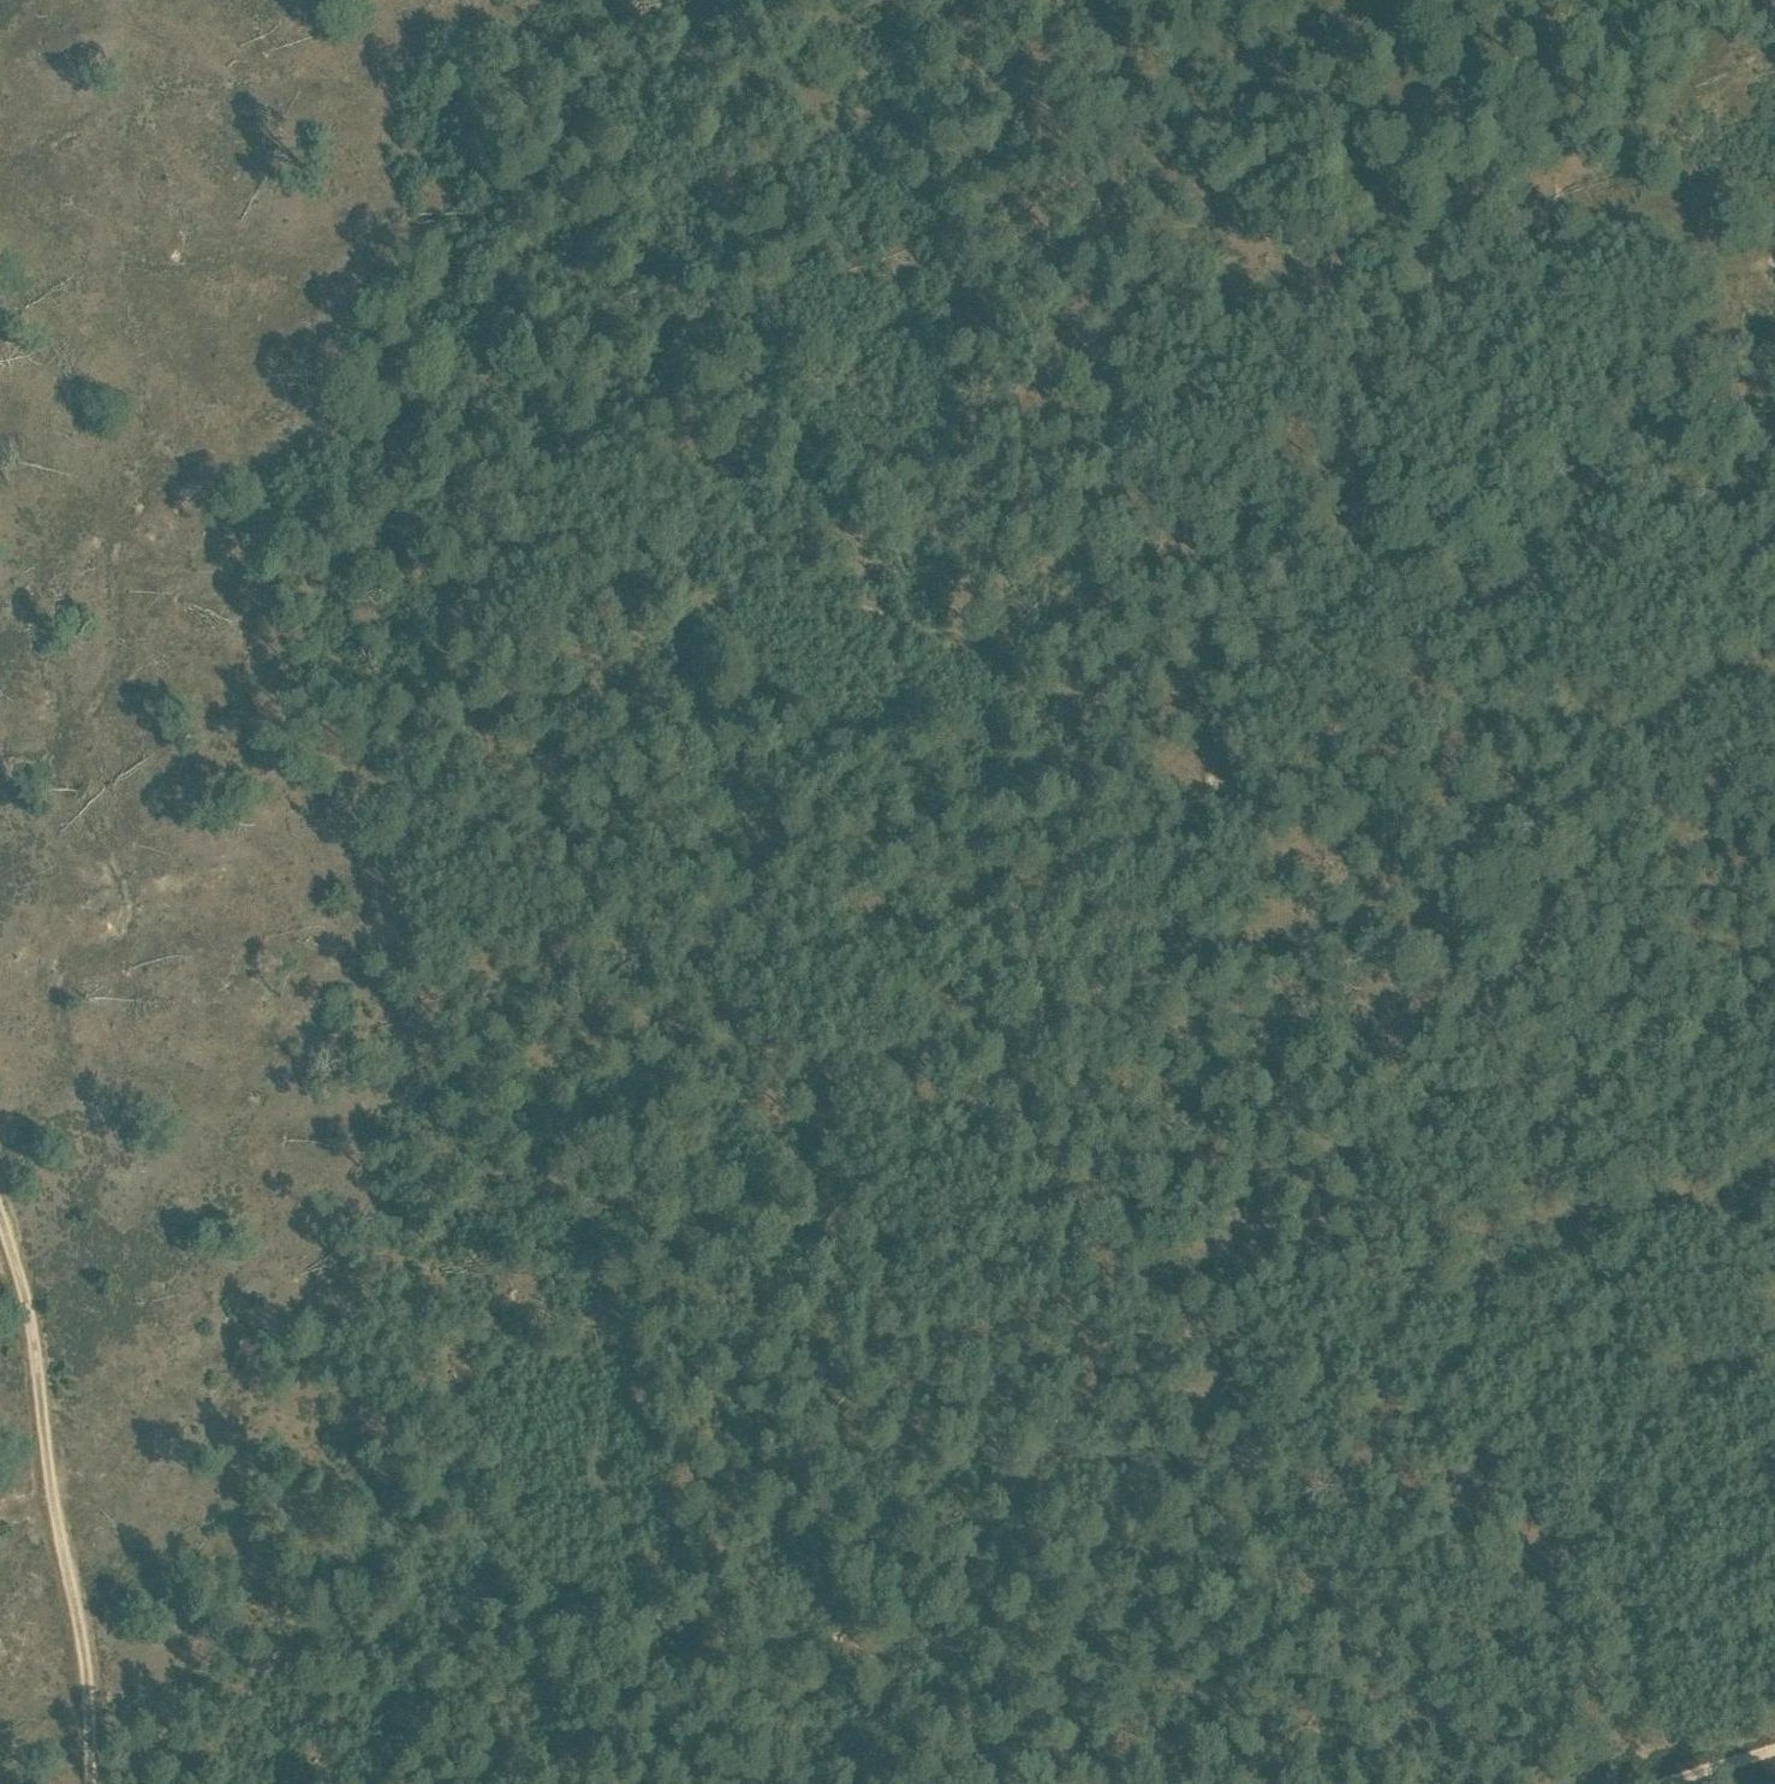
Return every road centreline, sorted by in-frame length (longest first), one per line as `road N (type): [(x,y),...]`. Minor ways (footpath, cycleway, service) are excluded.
road 1 (track): [(1774,1747),(1660,1783)]

